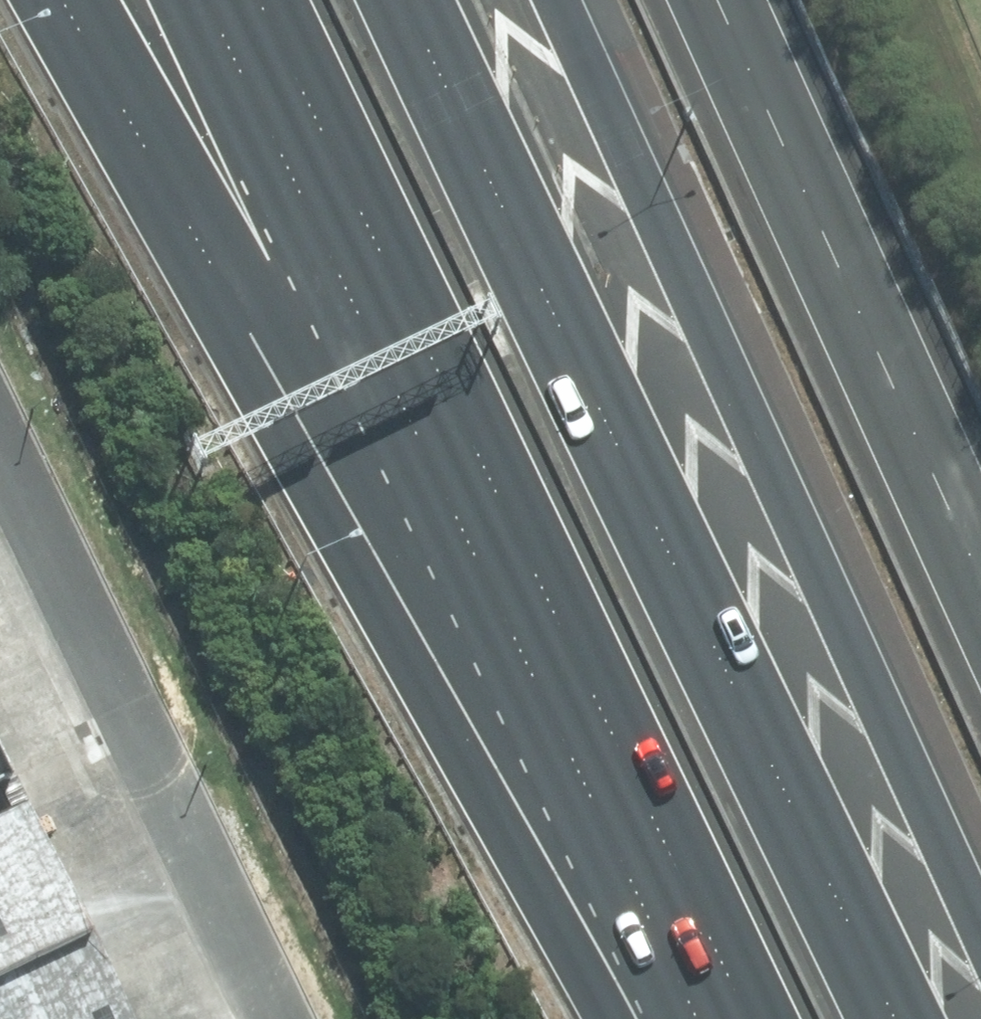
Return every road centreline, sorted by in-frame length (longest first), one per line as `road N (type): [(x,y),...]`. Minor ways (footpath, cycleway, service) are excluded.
road 1 (motorway): [(743,1018),(220,281),(62,0)]
road 2 (motorway): [(412,0),(896,1018)]
road 3 (motorway): [(752,1018),(271,0)]
road 4 (motorway): [(553,0),(980,926)]
road 5 (unclassified): [(0,541),(241,1018)]

